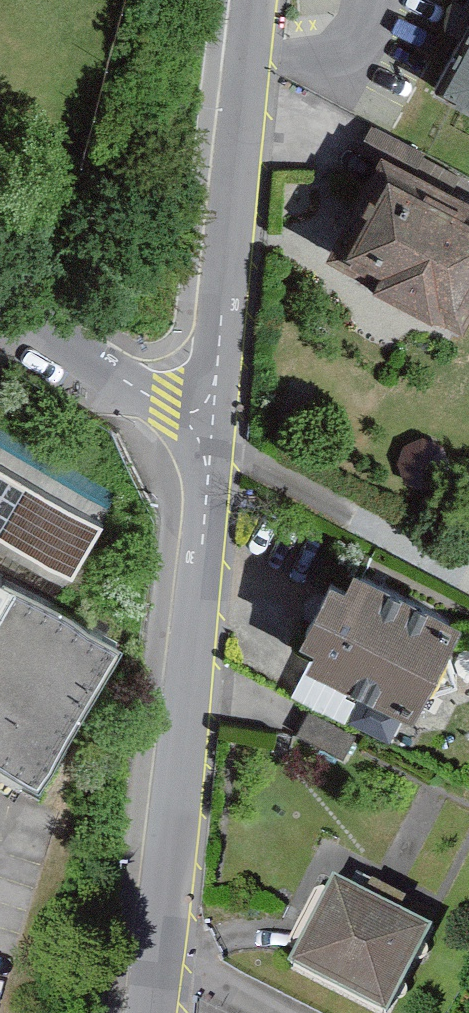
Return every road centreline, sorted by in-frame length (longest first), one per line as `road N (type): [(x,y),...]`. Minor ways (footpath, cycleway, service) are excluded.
road 1 (residential): [(150,1012),(215,432)]
road 2 (residential): [(215,432),(256,0)]
road 3 (residential): [(215,432),(0,303)]

